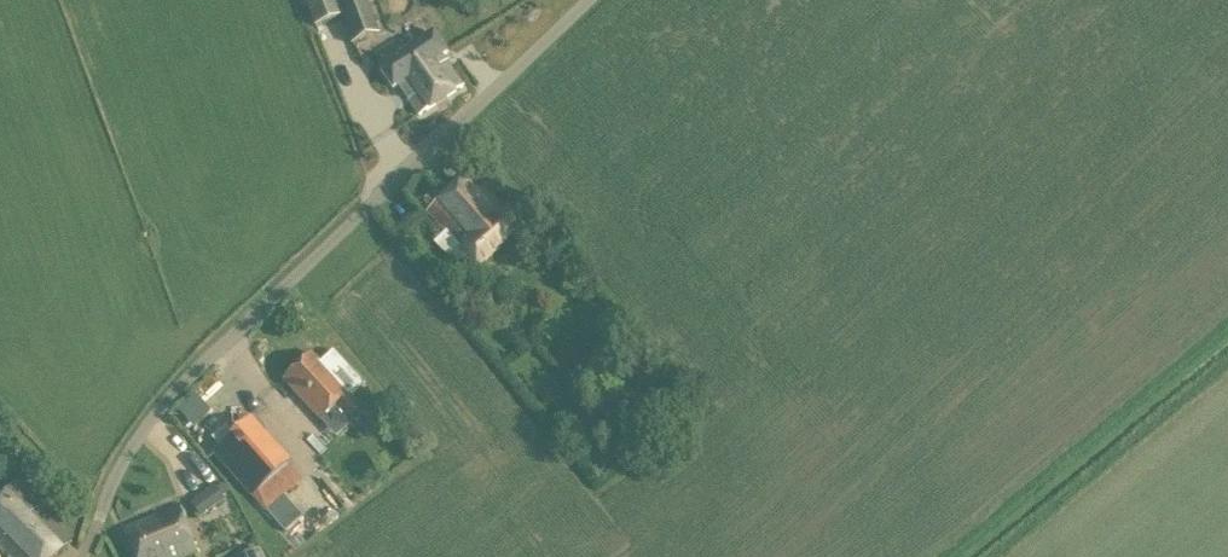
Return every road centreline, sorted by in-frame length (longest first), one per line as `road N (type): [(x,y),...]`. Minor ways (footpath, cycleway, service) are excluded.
road 1 (unclassified): [(74,556),(128,441),(586,0)]

